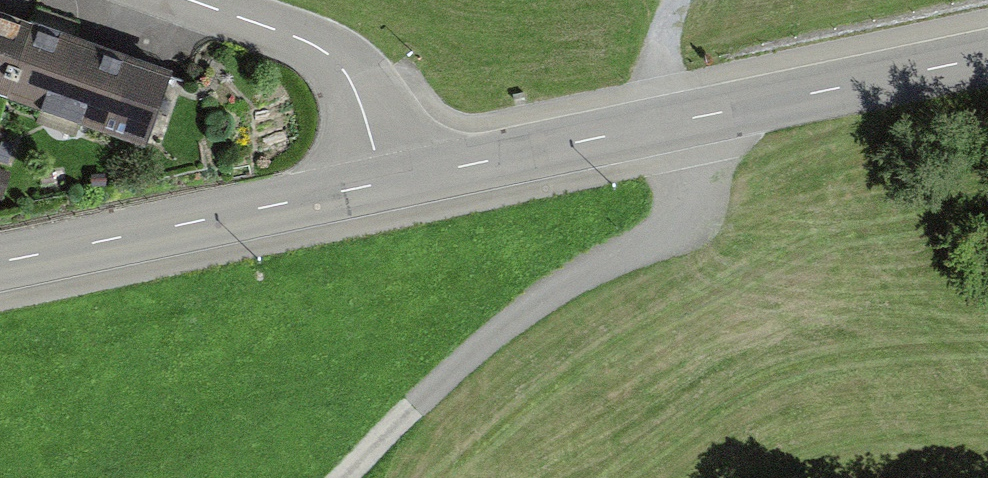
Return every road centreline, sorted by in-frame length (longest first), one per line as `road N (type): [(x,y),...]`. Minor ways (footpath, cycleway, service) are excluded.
road 1 (track): [(701,0),(680,67),(690,222),(533,302),(350,477)]
road 2 (tertiary): [(987,55),(372,189)]
road 3 (tertiary): [(372,189),(0,262)]
road 4 (residential): [(190,0),(300,39),(336,61),(357,103),(372,189)]

